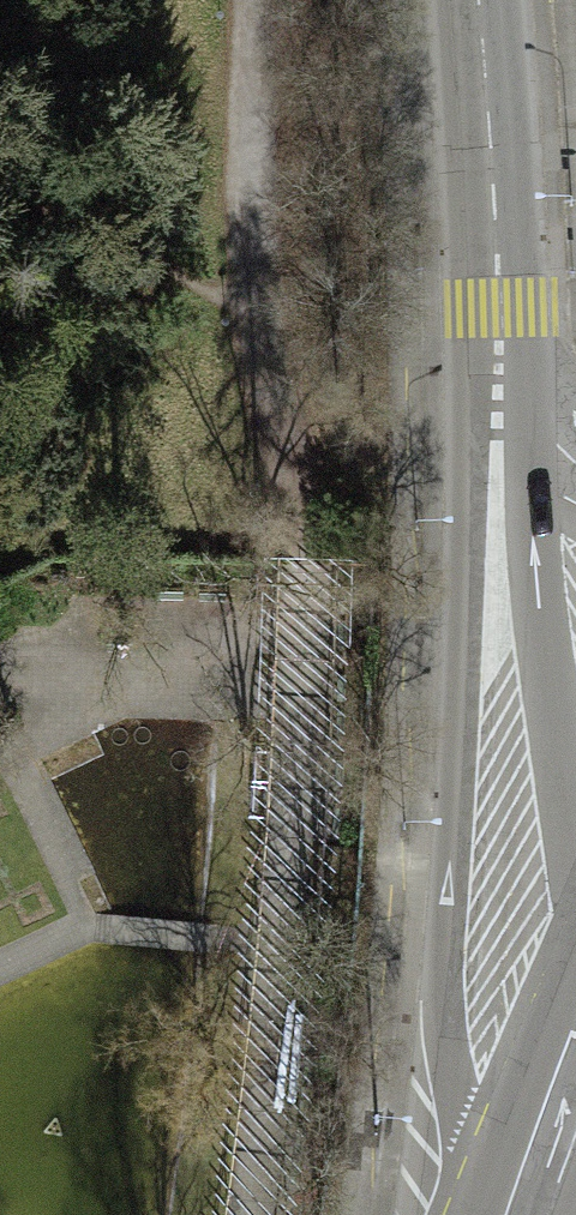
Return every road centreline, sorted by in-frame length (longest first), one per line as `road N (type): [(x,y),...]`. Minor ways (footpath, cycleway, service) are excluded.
road 1 (primary): [(574,1037),(525,960),(506,824),(496,639),(498,402)]
road 2 (primary): [(498,402),(497,266),(477,0)]
road 3 (primary): [(574,1037),(514,1214)]

